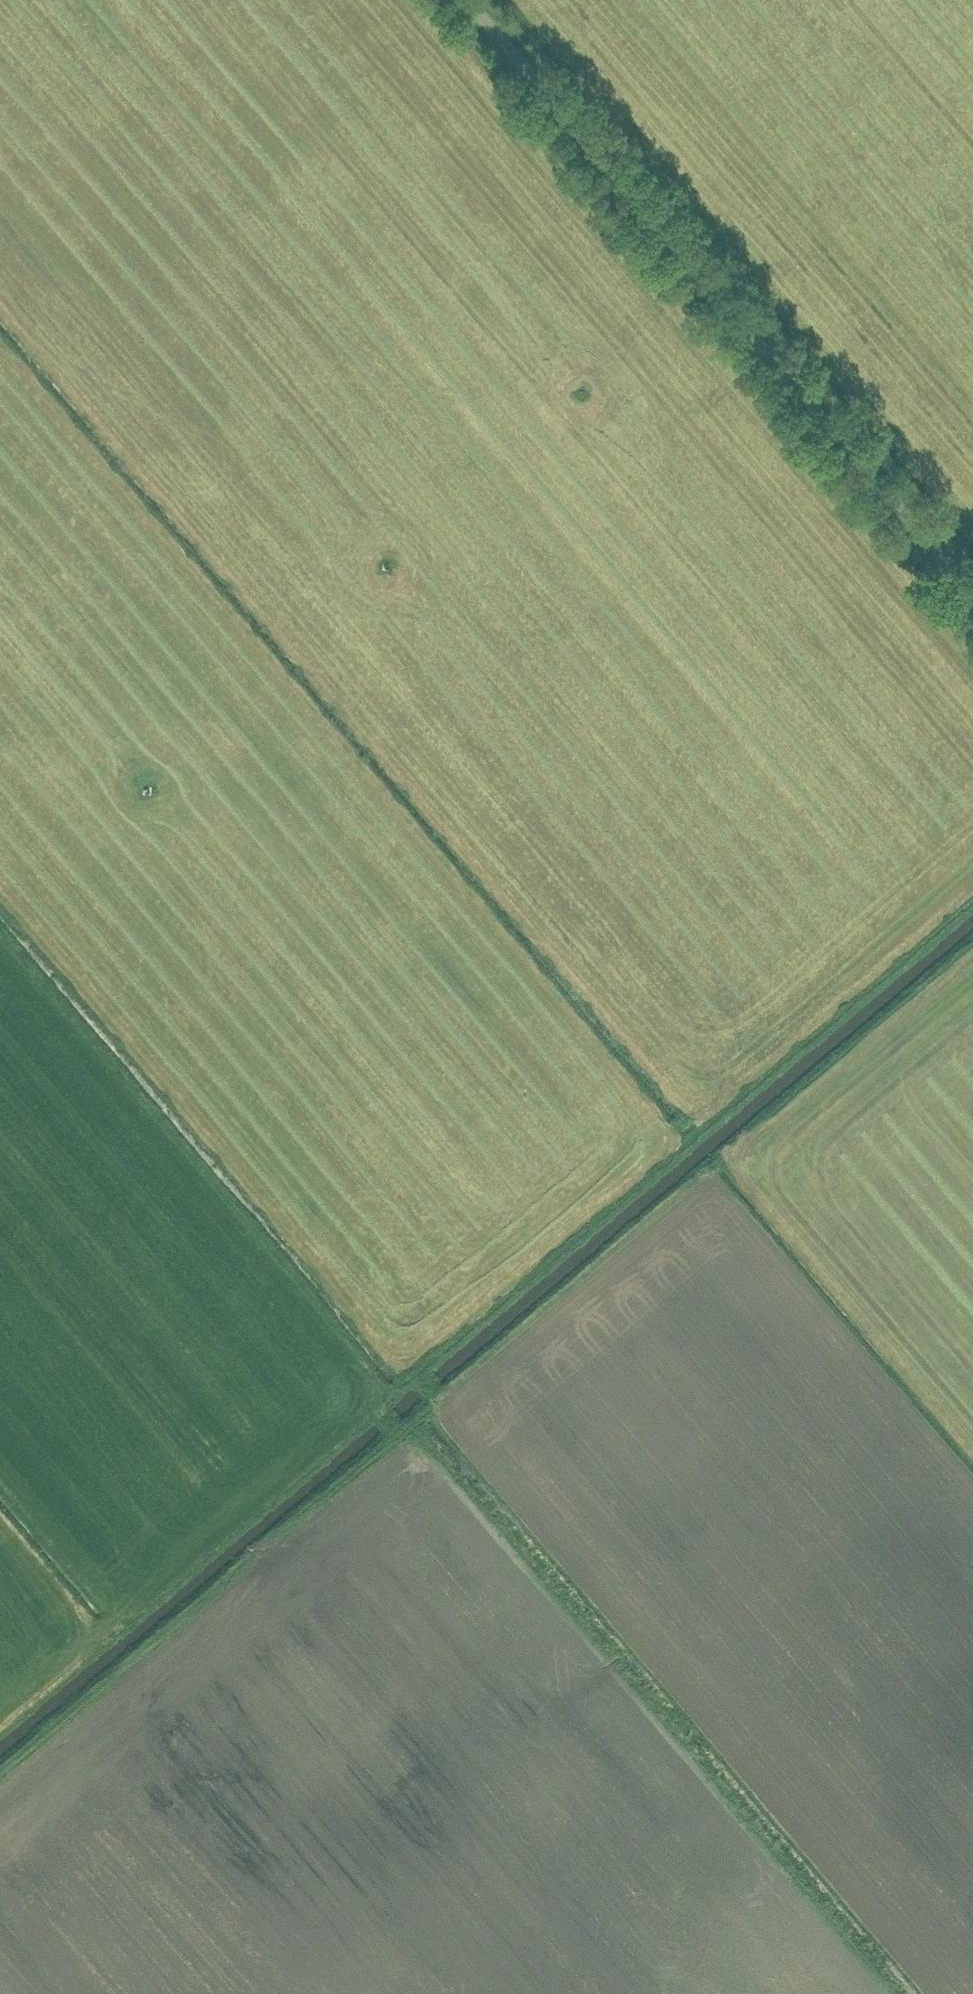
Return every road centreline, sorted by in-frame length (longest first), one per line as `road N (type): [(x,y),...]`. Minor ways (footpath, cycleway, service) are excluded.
road 1 (unclassified): [(972,590),(472,0)]

